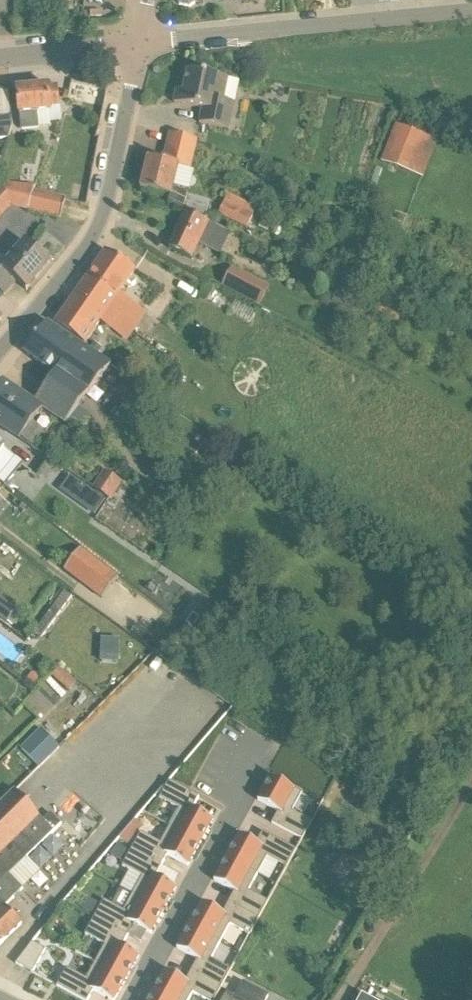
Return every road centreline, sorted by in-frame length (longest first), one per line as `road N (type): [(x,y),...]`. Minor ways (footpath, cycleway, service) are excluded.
road 1 (residential): [(0,346),(89,242),(106,200),(134,43)]
road 2 (residential): [(134,43),(471,13)]
road 3 (residential): [(129,999),(268,744)]
road 4 (residential): [(0,56),(134,43)]

